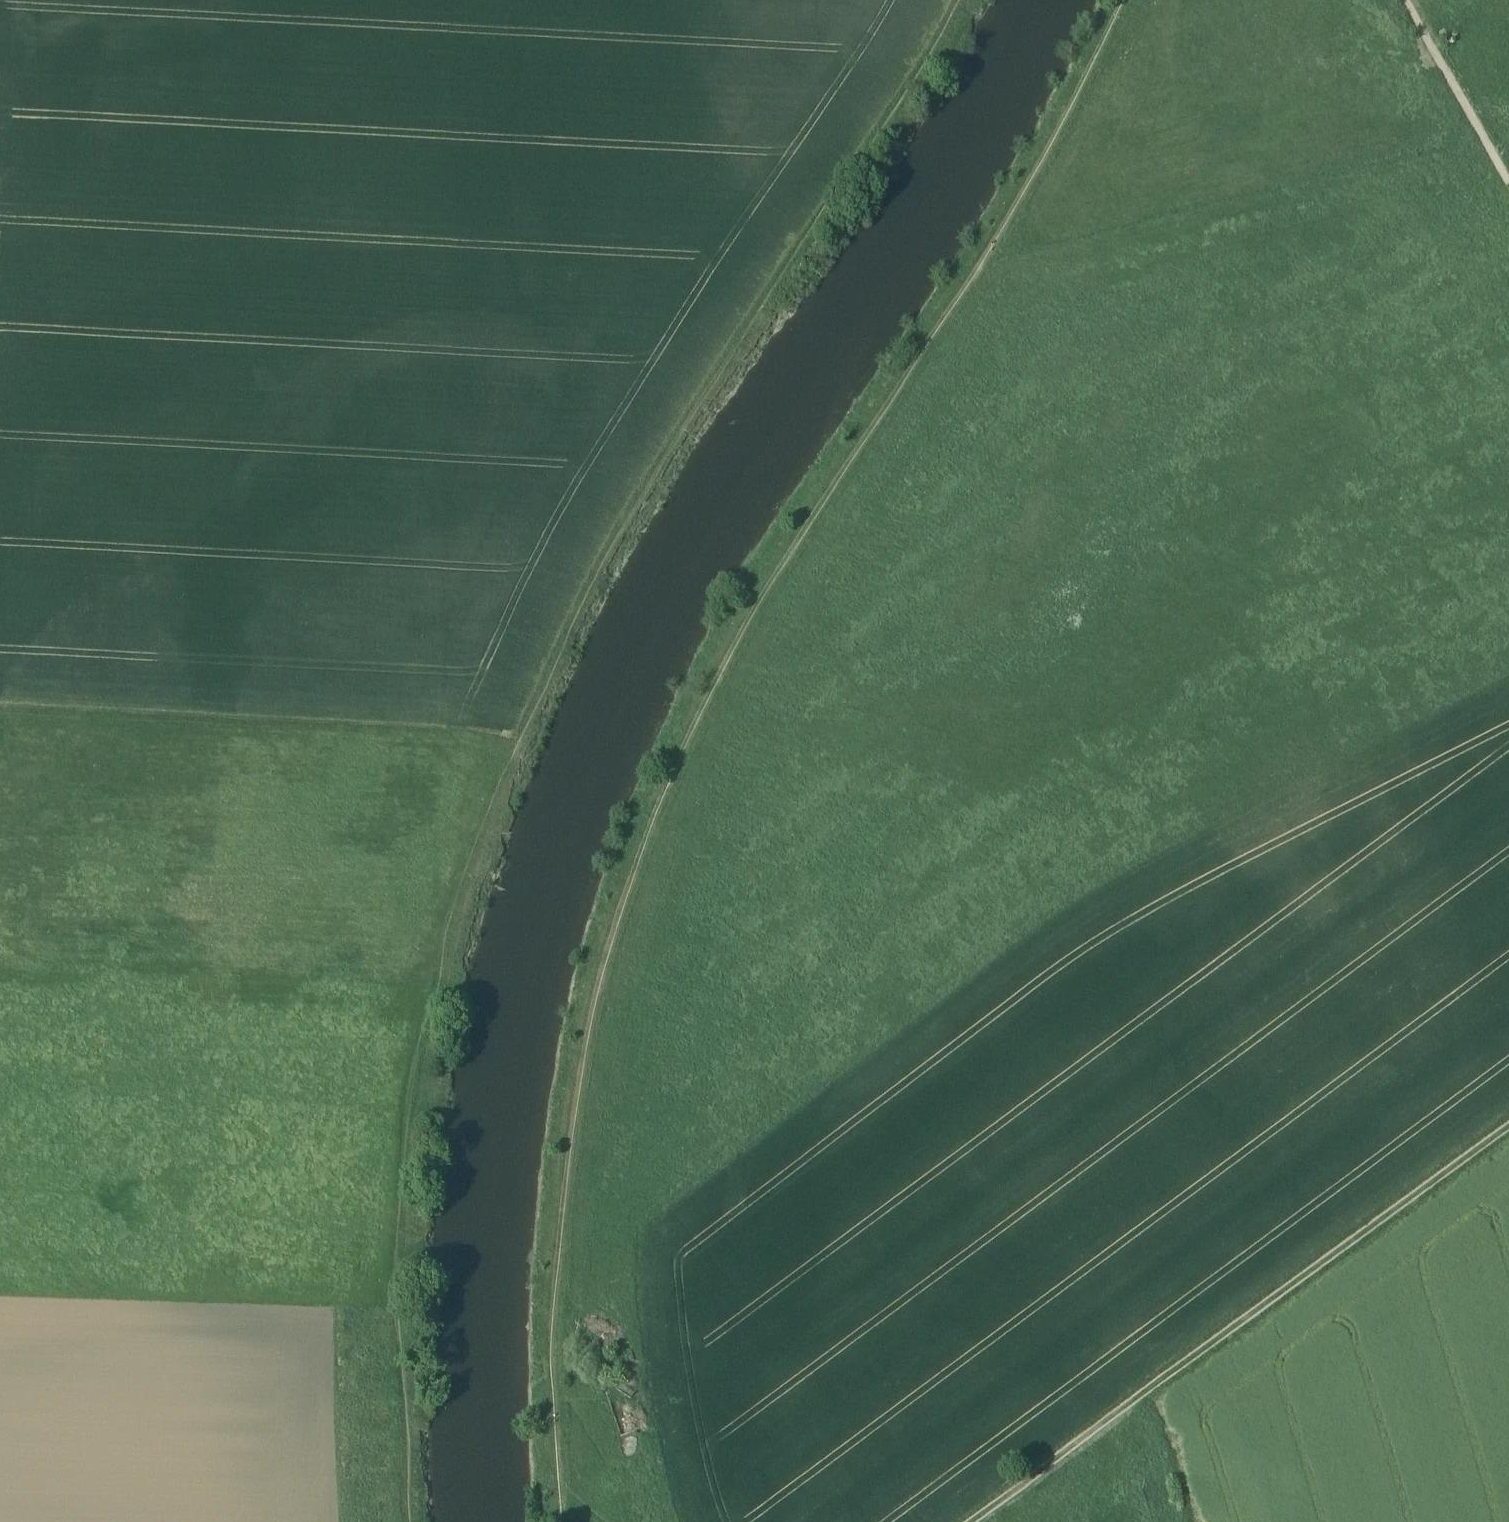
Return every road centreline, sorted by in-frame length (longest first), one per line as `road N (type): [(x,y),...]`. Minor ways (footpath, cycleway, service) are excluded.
road 1 (track): [(1508,1123),(975,1521)]
road 2 (track): [(1407,0),(1508,174)]

